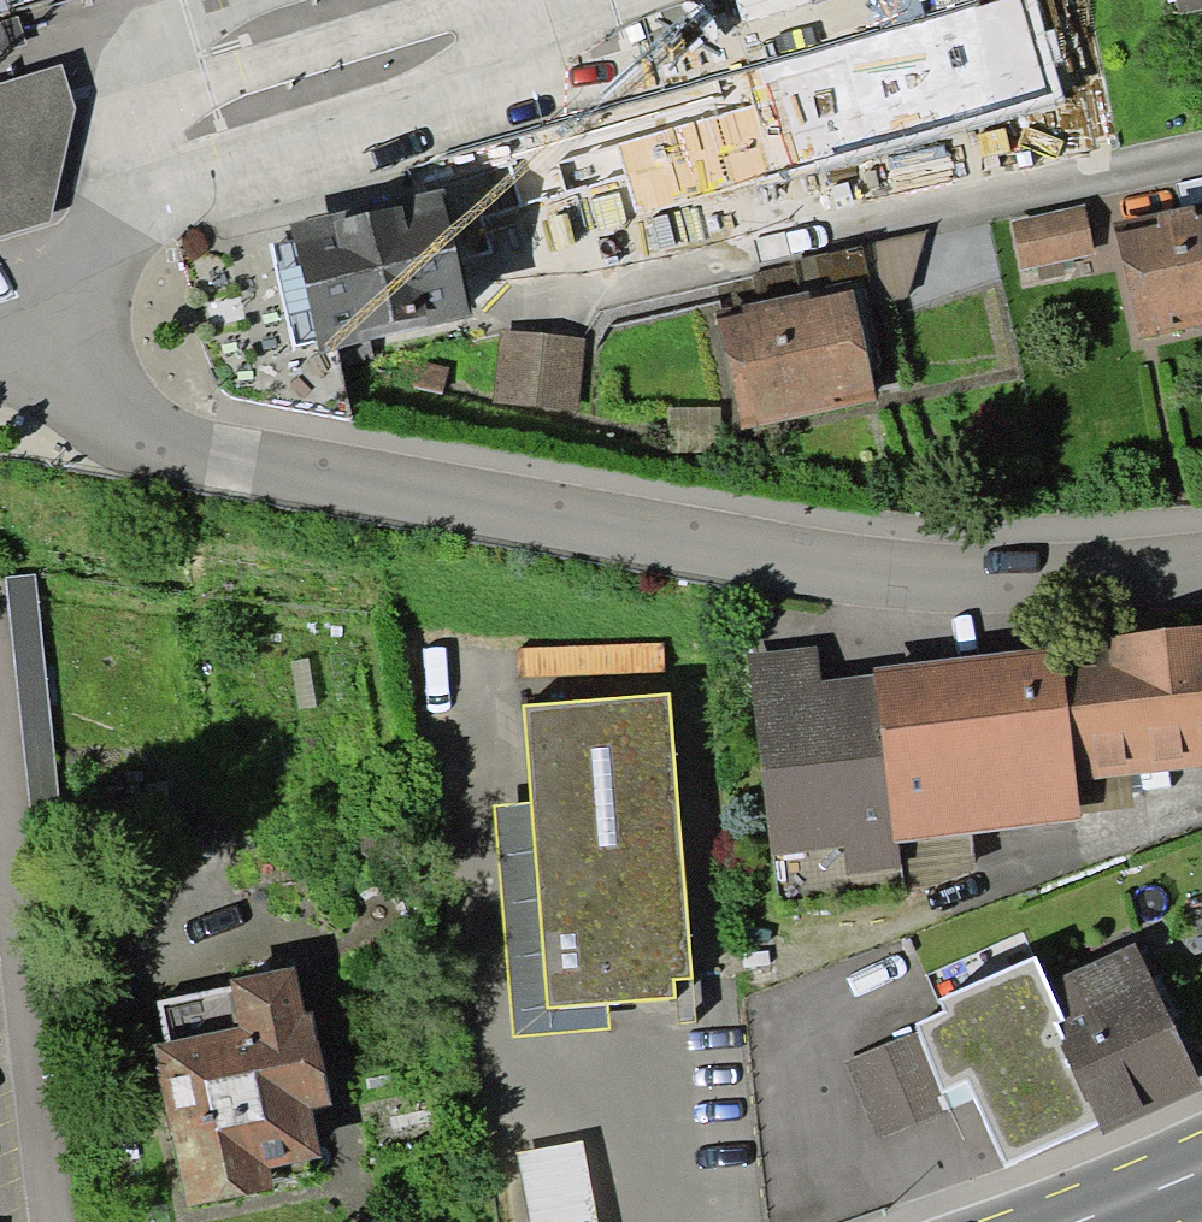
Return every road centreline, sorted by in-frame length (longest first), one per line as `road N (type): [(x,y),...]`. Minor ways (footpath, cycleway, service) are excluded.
road 1 (residential): [(1201,566),(1065,577),(864,572),(548,515),(162,442),(129,429),(104,405),(63,332),(0,345)]
road 2 (secondary): [(1201,1170),(1073,1221)]

